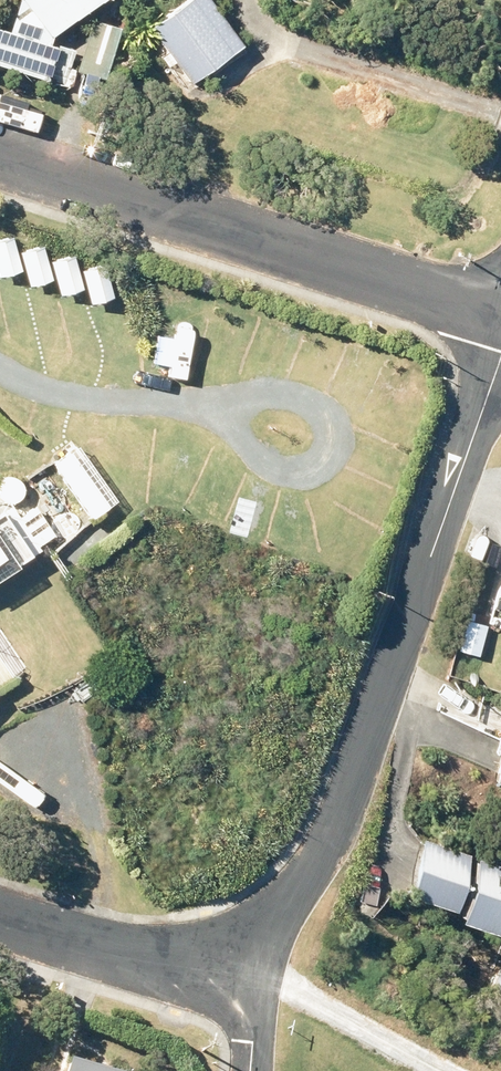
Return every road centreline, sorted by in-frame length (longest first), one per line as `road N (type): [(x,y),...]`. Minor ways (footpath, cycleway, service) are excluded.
road 1 (residential): [(238,949),(302,893),(328,843),(500,354)]
road 2 (residential): [(500,315),(0,150)]
road 3 (residential): [(0,917),(155,956),(238,949)]
road 4 (residential): [(248,1070),(238,949)]

